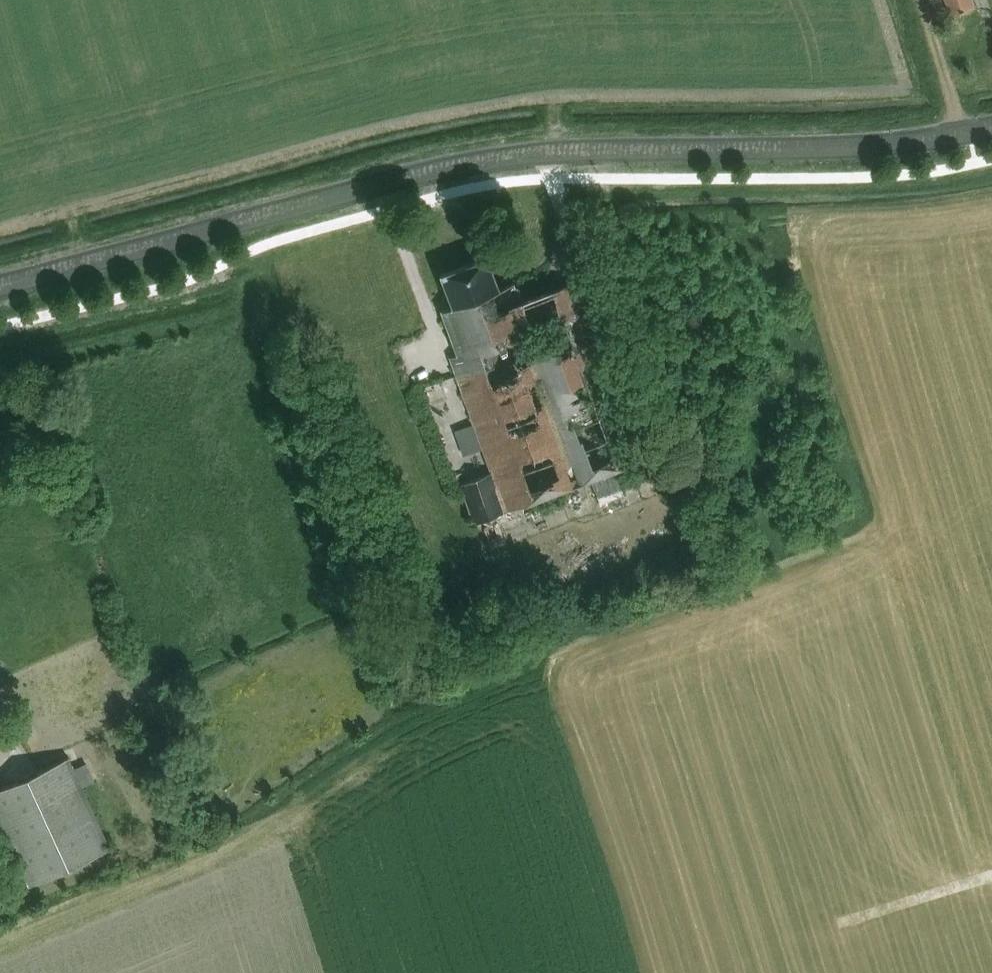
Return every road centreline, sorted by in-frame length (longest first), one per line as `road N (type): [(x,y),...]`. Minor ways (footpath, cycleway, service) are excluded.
road 1 (secondary): [(0,288),(481,160),(884,146),(991,128)]

